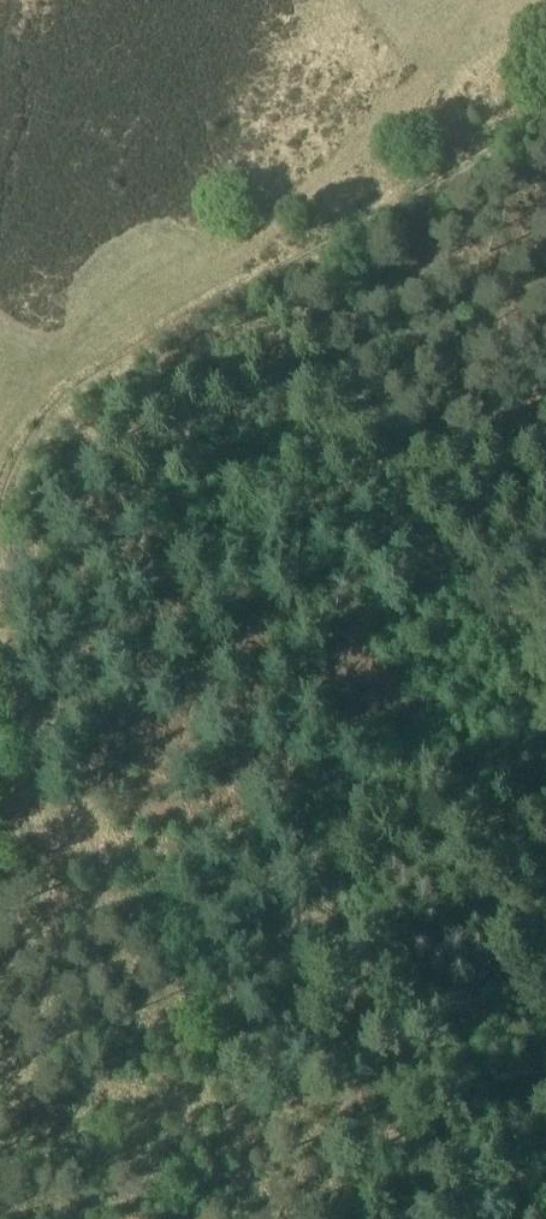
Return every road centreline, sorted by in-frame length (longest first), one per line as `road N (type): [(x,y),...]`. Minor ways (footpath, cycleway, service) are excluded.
road 1 (track): [(0,609),(44,444),(59,415),(545,132)]

